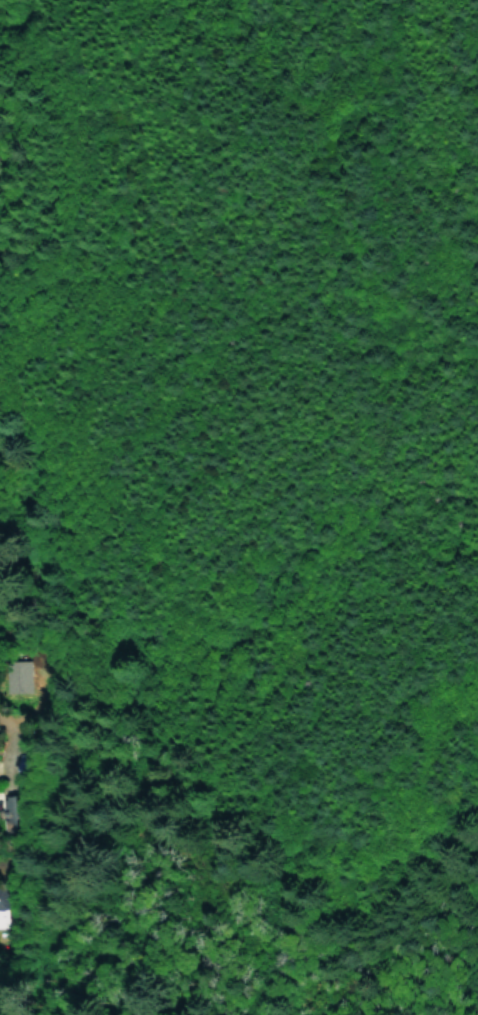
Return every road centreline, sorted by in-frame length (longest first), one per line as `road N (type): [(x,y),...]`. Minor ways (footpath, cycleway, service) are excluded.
road 1 (track): [(189,166),(315,250),(399,280),(477,262)]
road 2 (track): [(331,0),(336,21),(317,111),(271,164),(251,207)]

